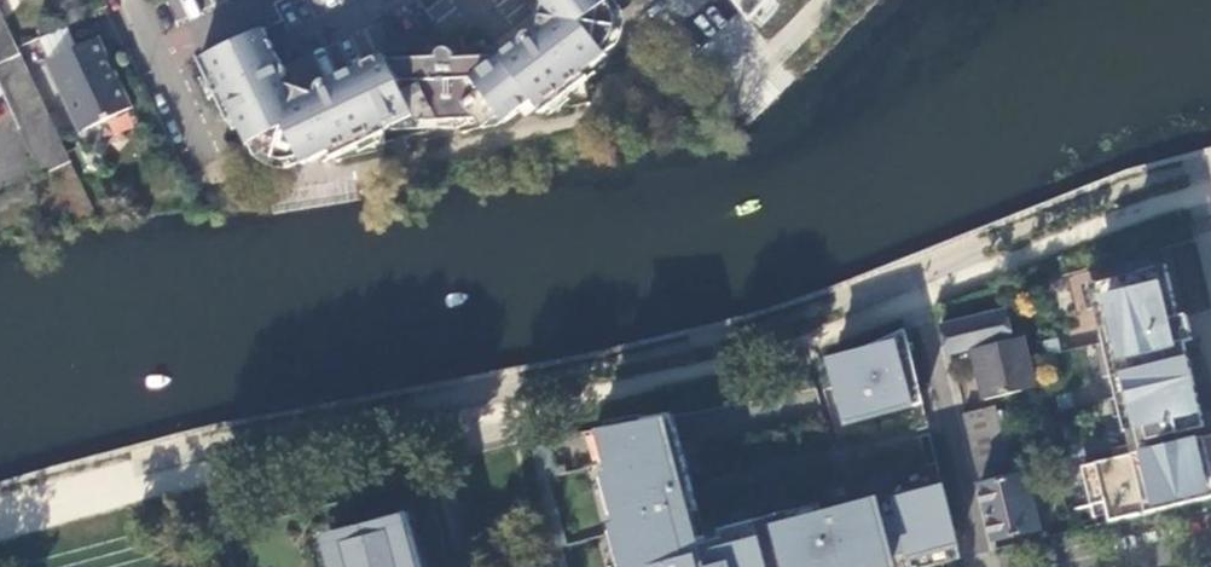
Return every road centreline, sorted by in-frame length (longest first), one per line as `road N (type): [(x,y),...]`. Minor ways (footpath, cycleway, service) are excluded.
road 1 (residential): [(914,303),(983,566)]
road 2 (residential): [(129,0),(204,164)]

